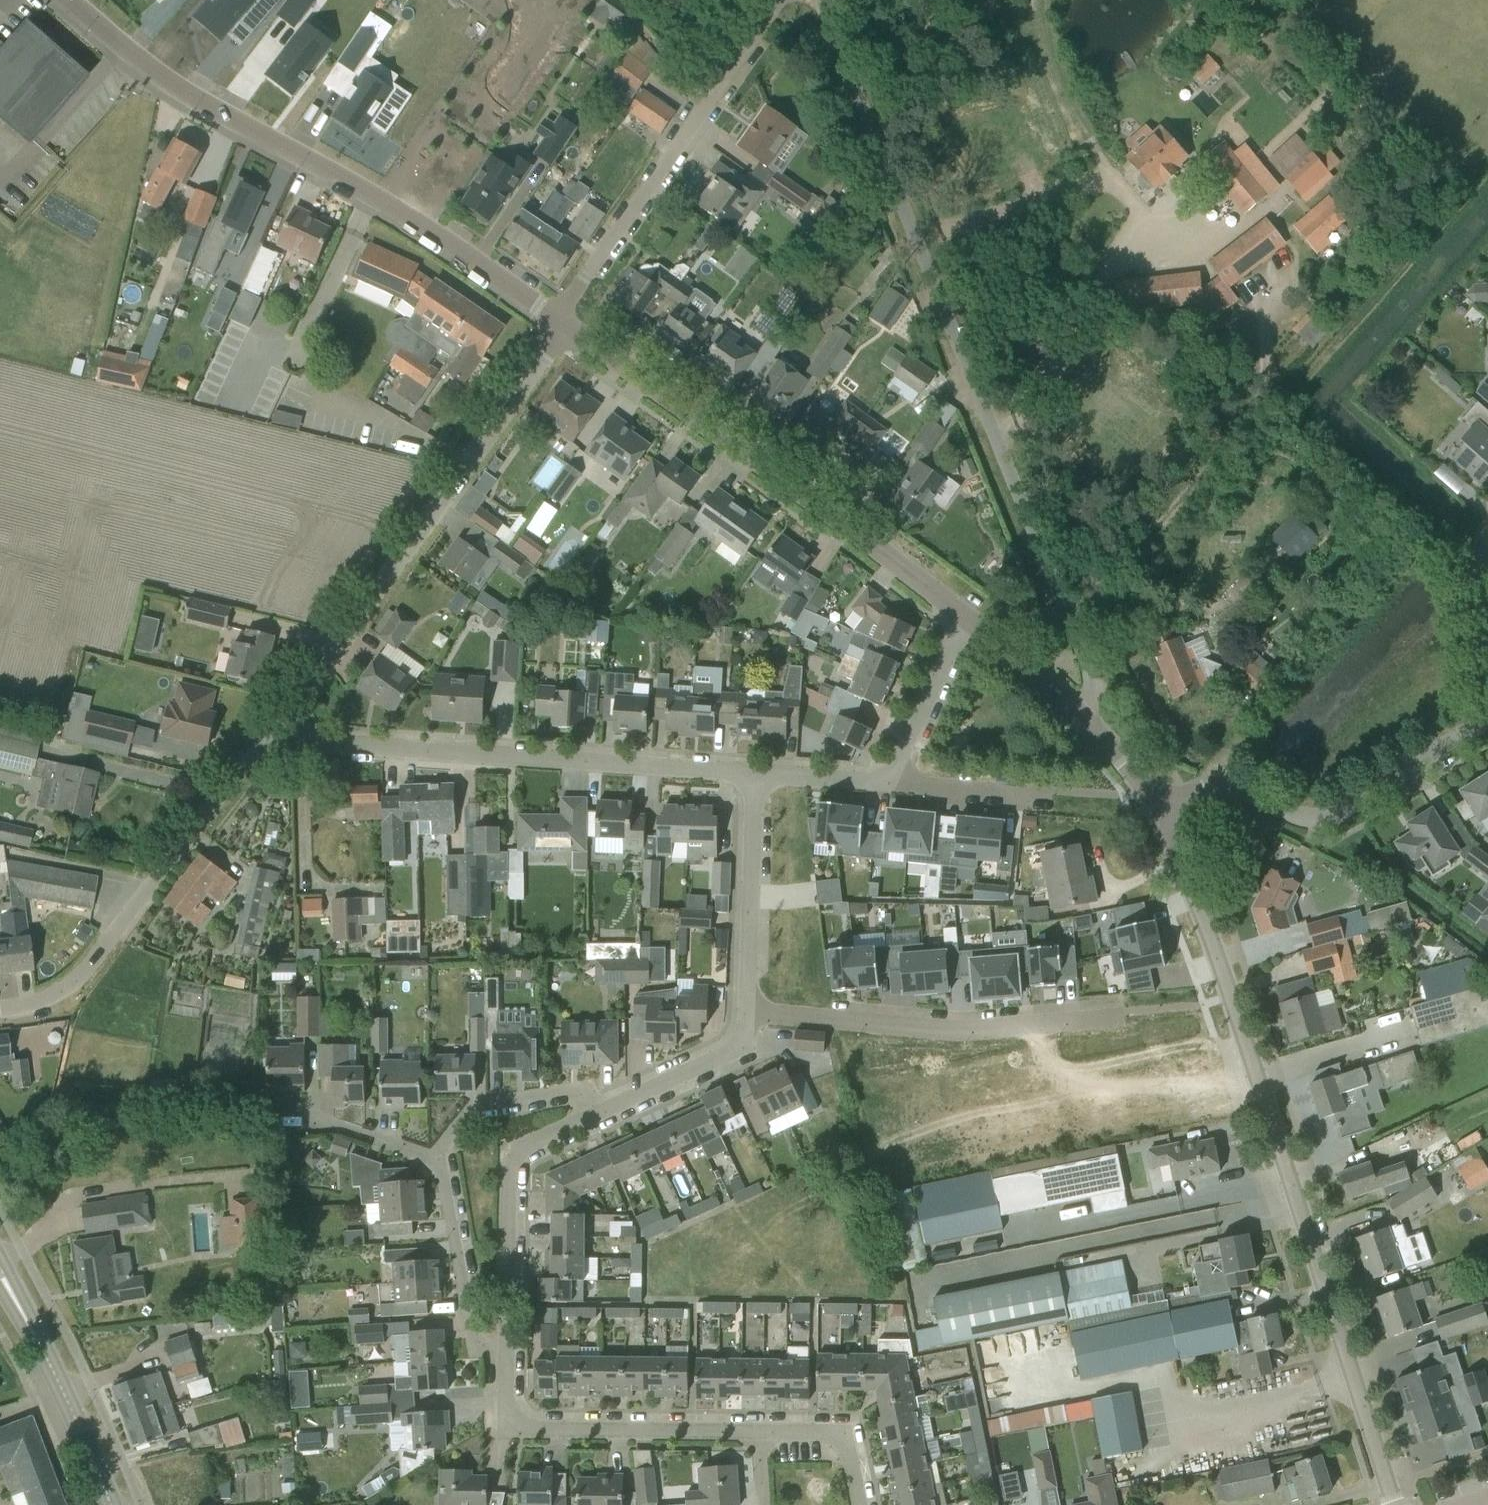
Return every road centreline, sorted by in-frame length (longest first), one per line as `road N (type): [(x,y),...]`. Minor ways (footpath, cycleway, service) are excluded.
road 1 (residential): [(1082,719),(1087,671),(824,0)]
road 2 (unclassified): [(1394,1504),(1187,869),(1156,806)]
road 3 (unclassified): [(558,320),(372,196),(196,98),(69,0)]
road 4 (unclassified): [(965,619),(558,320)]
road 5 (unclassified): [(280,725),(555,344),(558,320)]
road 6 (residential): [(755,773),(305,741),(280,725)]
road 7 (unclassified): [(0,1010),(58,995),(83,973),(280,725)]
road 8 (residential): [(558,320),(786,0)]
road 9 (residential): [(747,1008),(992,1028),(1124,1012)]
road 10 (residential): [(1487,719),(1343,811),(1315,819),(1224,786),(1156,806)]
road 11 (track): [(1260,380),(1302,391),(1487,175)]
road 12 (residential): [(758,1434),(505,1429),(505,1355)]
road 13 (residential): [(505,1355),(514,1158),(600,1112)]
road 14 (track): [(417,226),(530,63),(536,42),(523,0)]
road 15 (residential): [(747,1008),(755,773)]
road 16 (residential): [(505,1355),(478,1350),(470,1337),(437,1159)]
road 17 (secondary): [(110,1504),(27,1322)]
road 18 (residential): [(437,1159),(466,1120),(496,1104),(577,1095),(600,1112)]
road 19 (residential): [(600,1112),(725,1055),(742,1039),(747,1008)]
road 20 (residential): [(965,619),(895,782)]
road 21 (residential): [(895,782),(1052,793)]
road 22 (unclassified): [(1082,719),(965,619)]
road 23 (residential): [(289,1124),(318,1122),(437,1159)]
road 24 (residential): [(758,1434),(841,1441),(859,1504)]
road 25 (residential): [(895,782),(755,773)]

